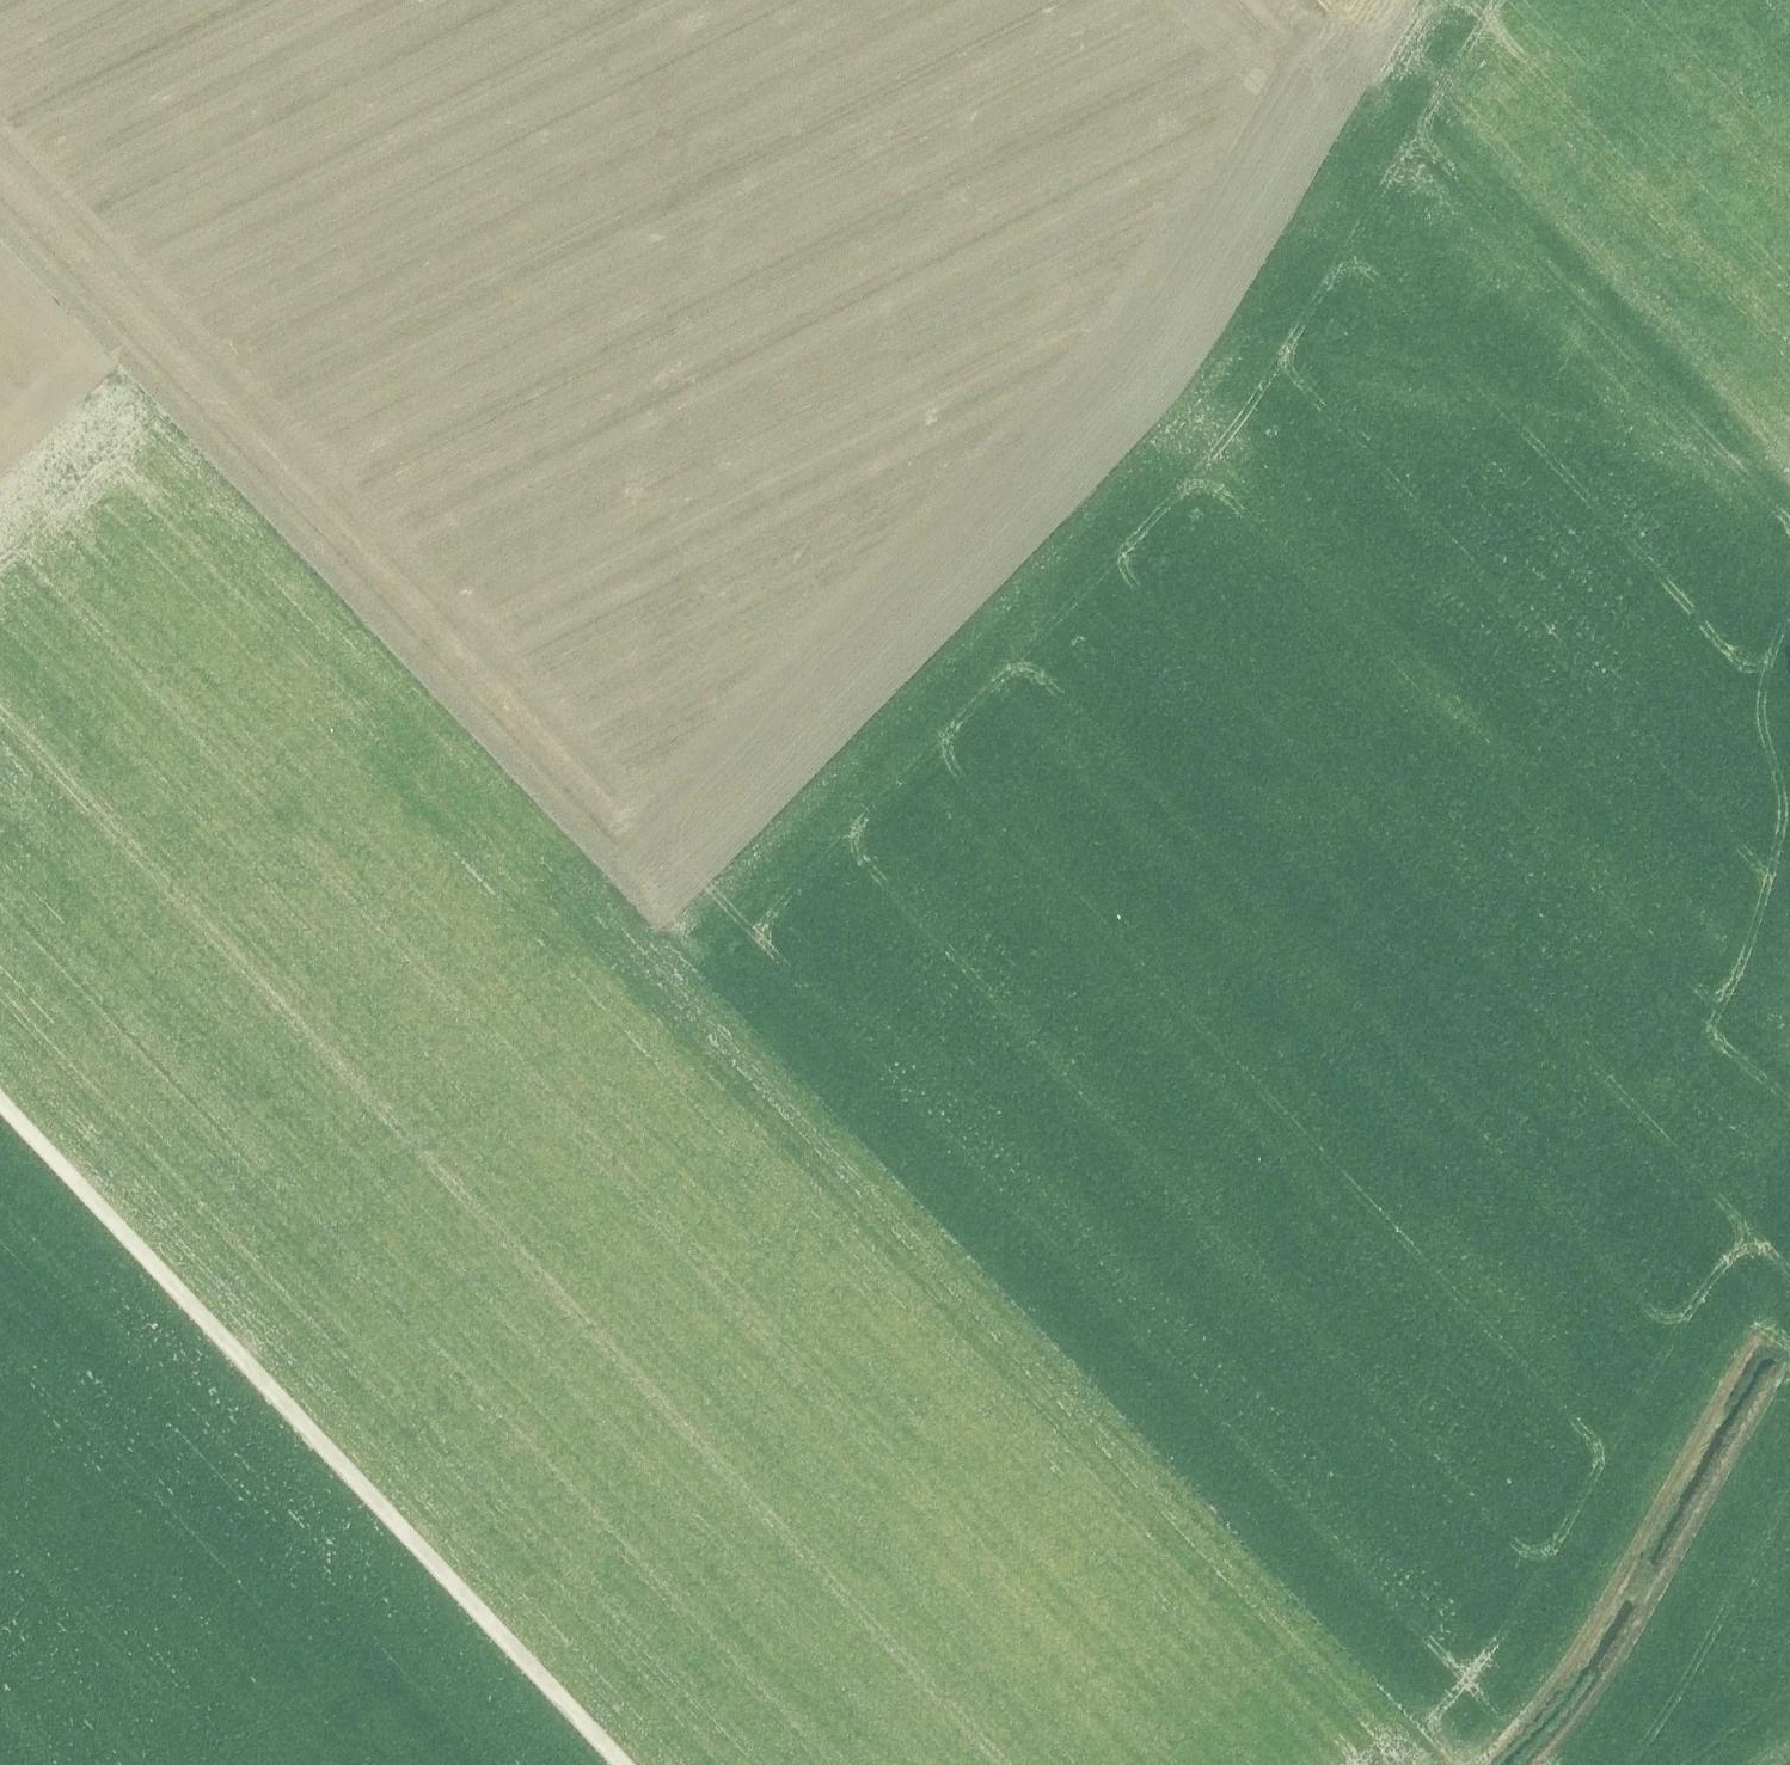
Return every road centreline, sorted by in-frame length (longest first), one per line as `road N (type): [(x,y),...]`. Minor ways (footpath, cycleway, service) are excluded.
road 1 (track): [(0,1100),(626,1764)]

